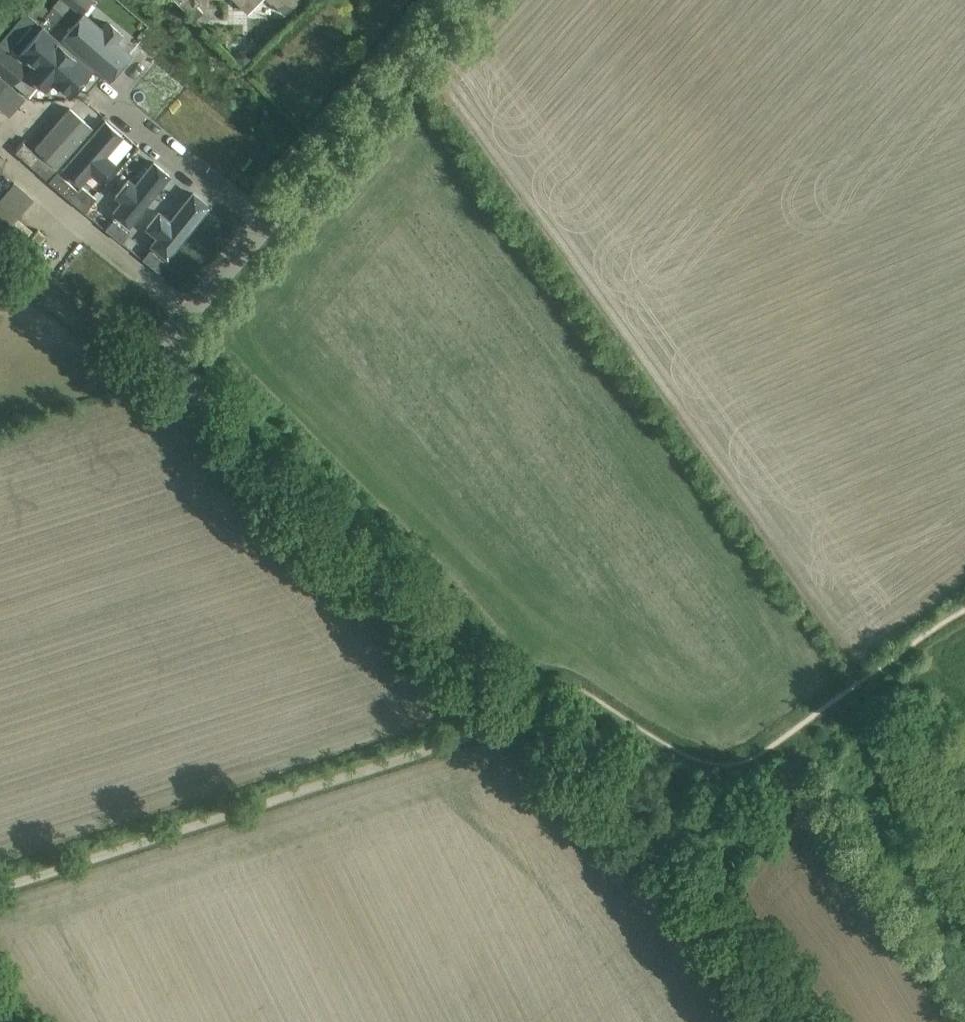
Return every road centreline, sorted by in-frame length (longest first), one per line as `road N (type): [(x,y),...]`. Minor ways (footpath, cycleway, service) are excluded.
road 1 (unclassified): [(803,1021),(728,918),(648,829),(248,443),(178,360),(188,313),(462,0)]

